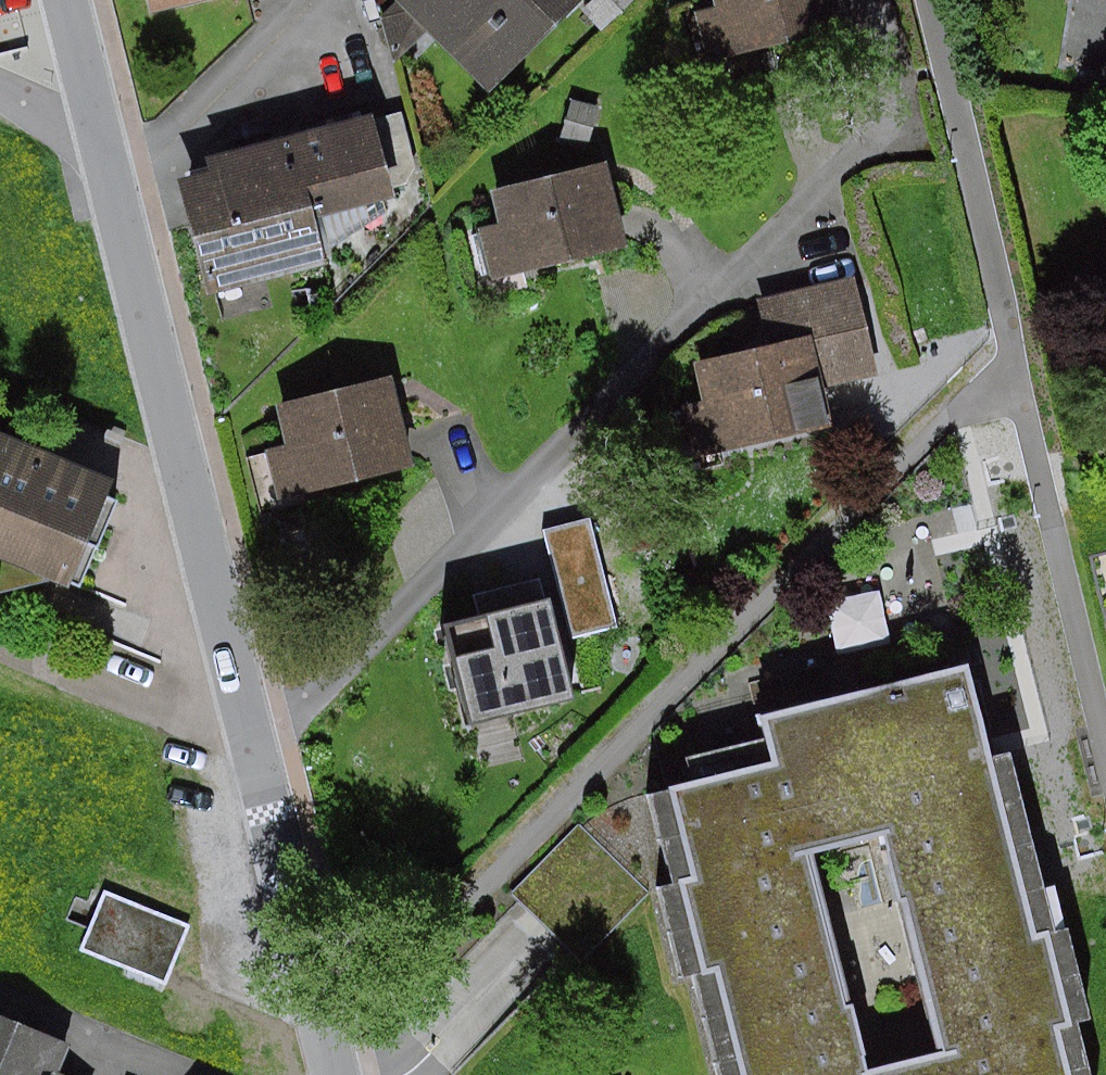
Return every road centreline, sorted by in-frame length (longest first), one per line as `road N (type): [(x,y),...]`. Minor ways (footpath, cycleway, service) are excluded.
road 1 (residential): [(339,1074),(266,755),(69,0)]

